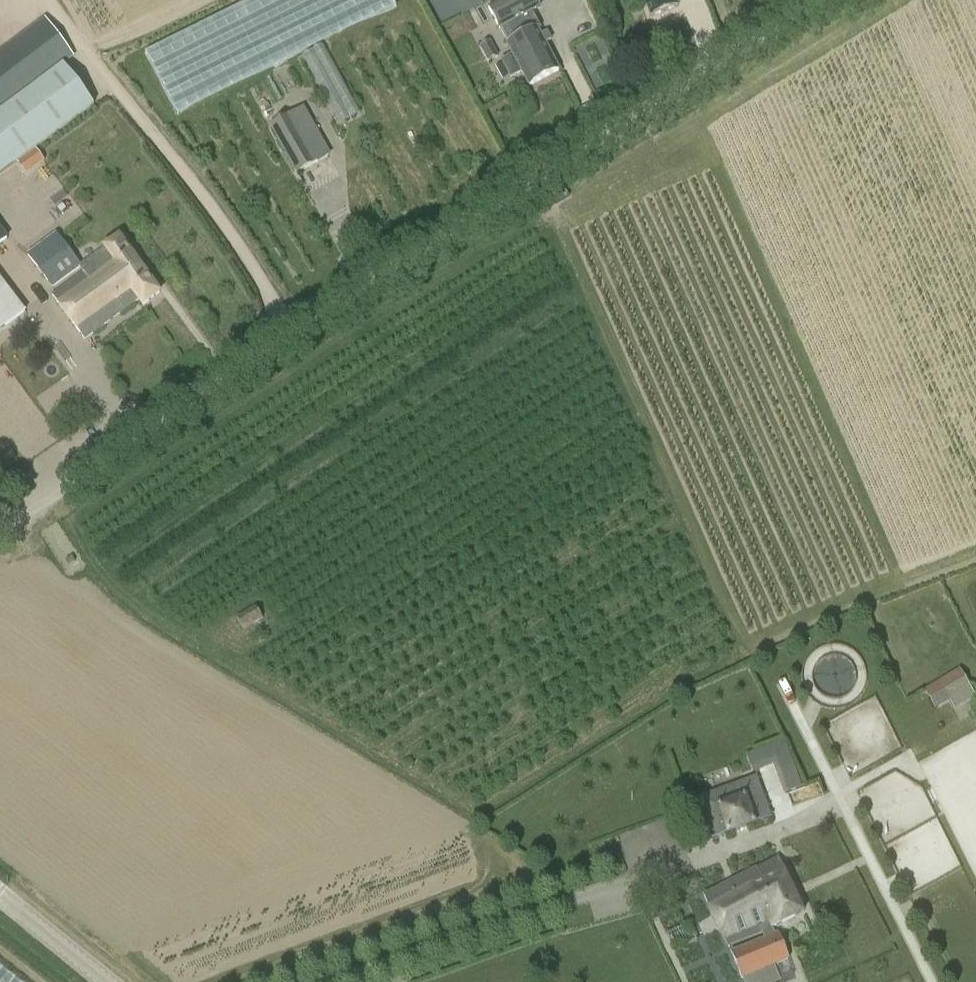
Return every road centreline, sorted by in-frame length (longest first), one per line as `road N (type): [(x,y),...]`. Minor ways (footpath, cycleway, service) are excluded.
road 1 (unclassified): [(280,343),(845,0)]
road 2 (unclassified): [(341,981),(845,805)]
road 3 (unclassified): [(280,343),(209,210),(33,0)]
road 4 (unclassified): [(0,522),(36,508),(280,343)]

